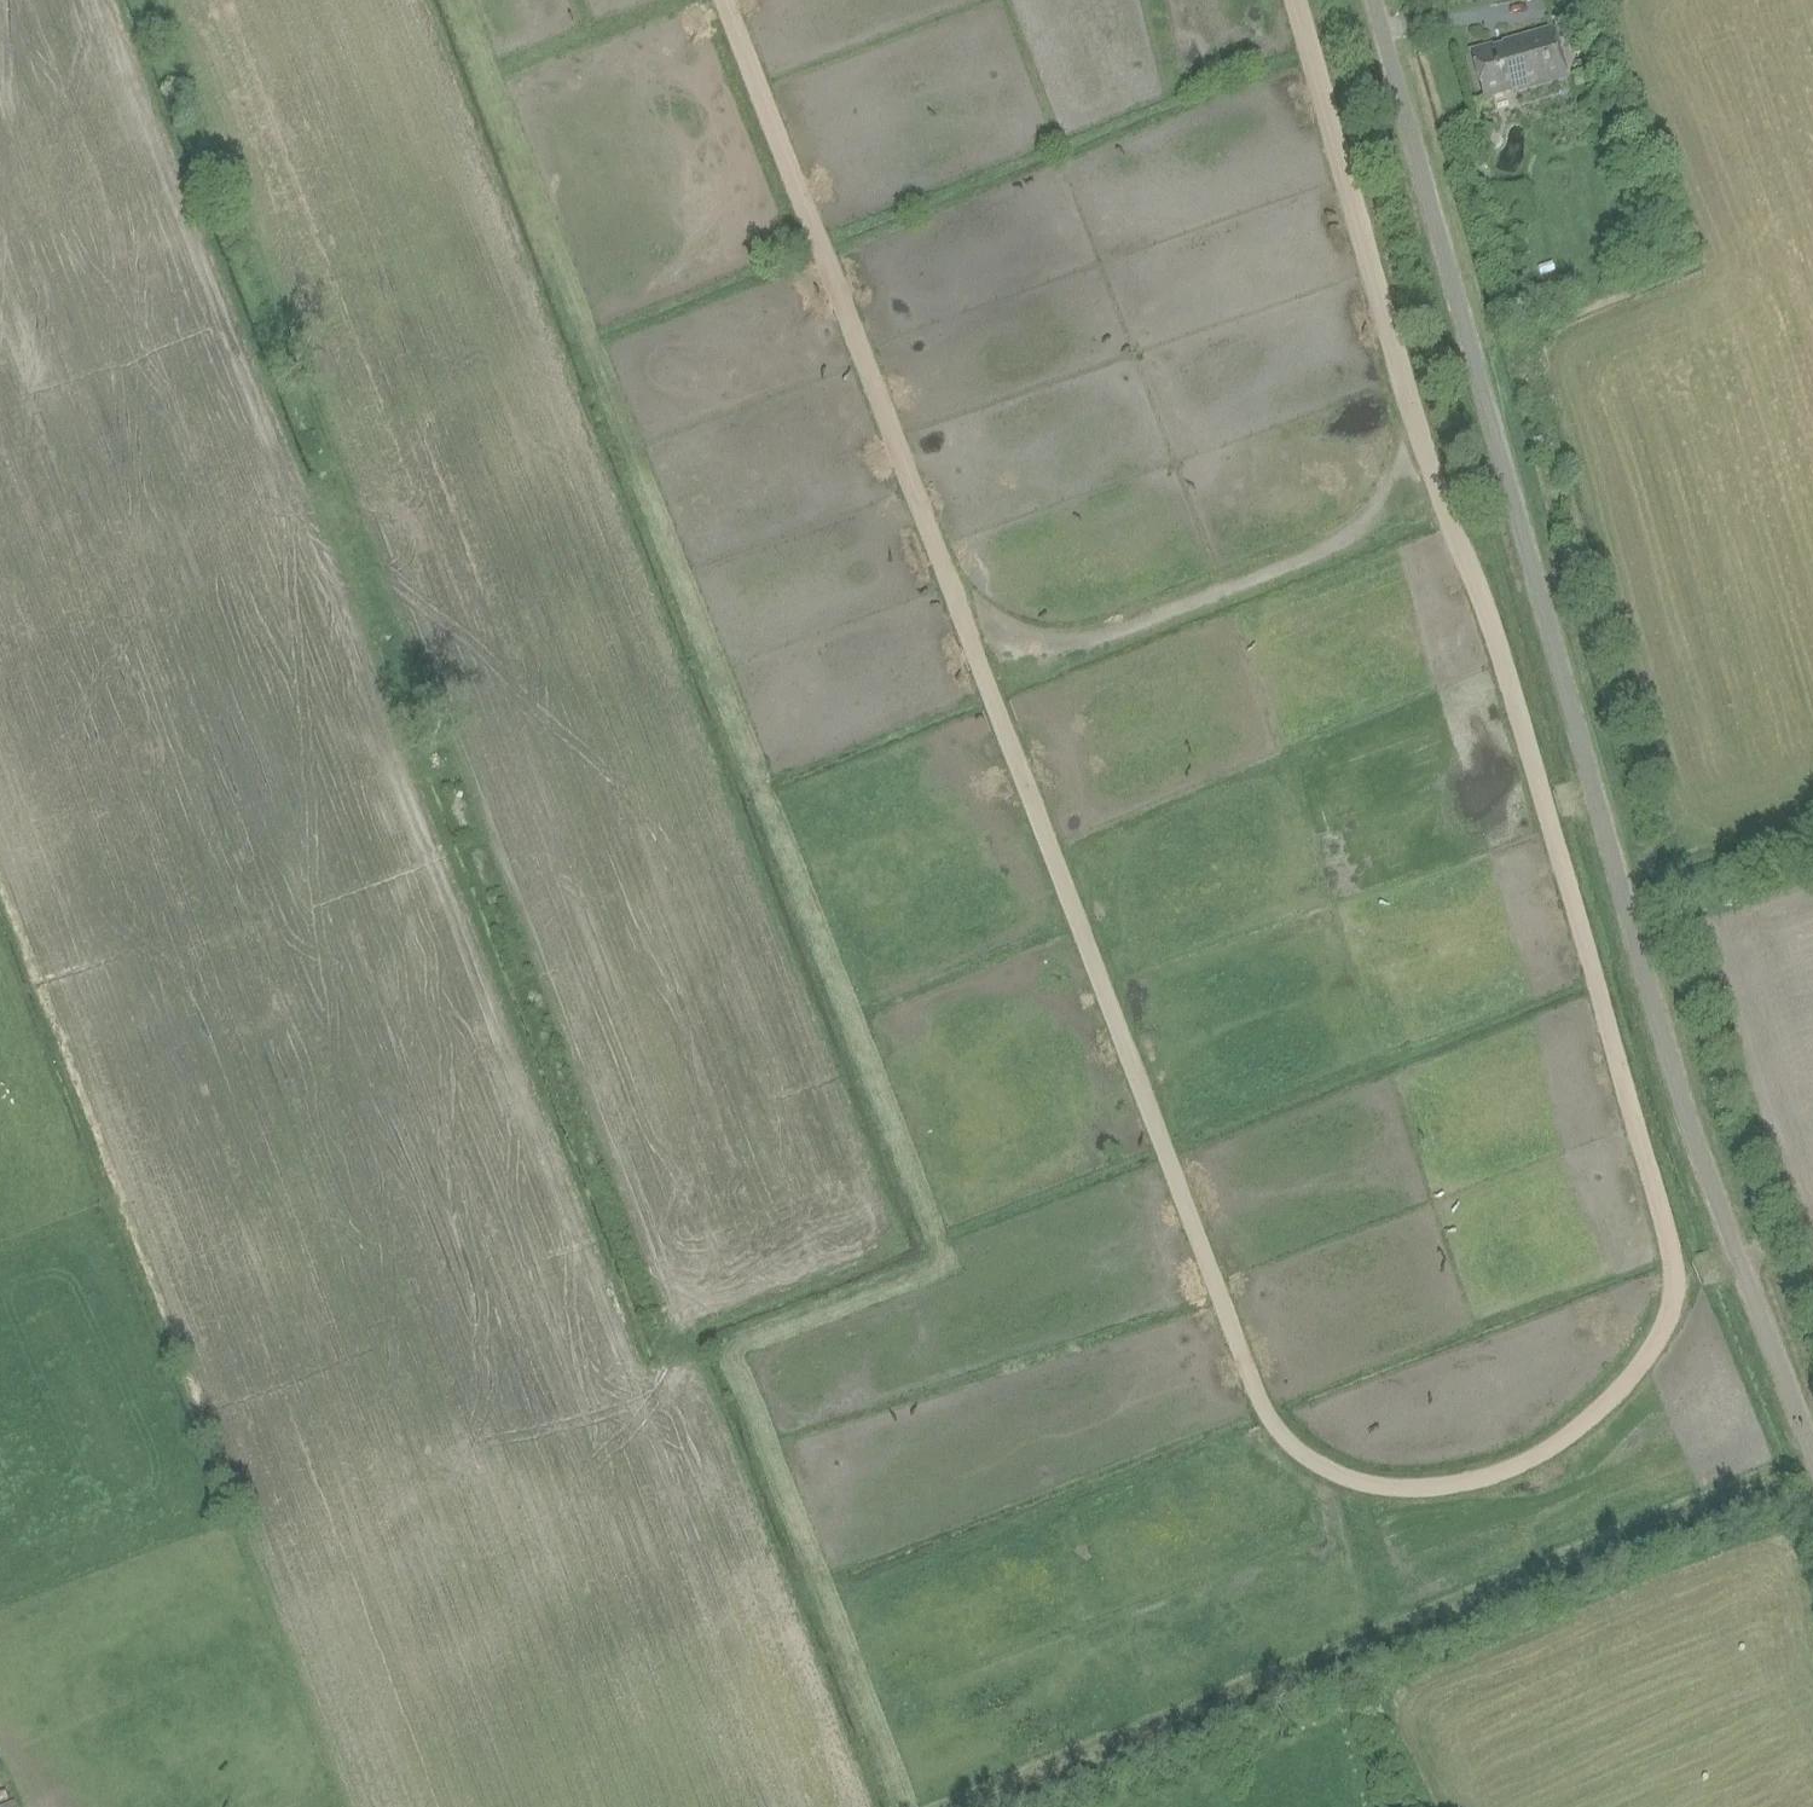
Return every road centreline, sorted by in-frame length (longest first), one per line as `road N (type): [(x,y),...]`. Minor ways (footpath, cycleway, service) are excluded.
road 1 (unclassified): [(1812,1452),(1687,1111),(1376,0)]

